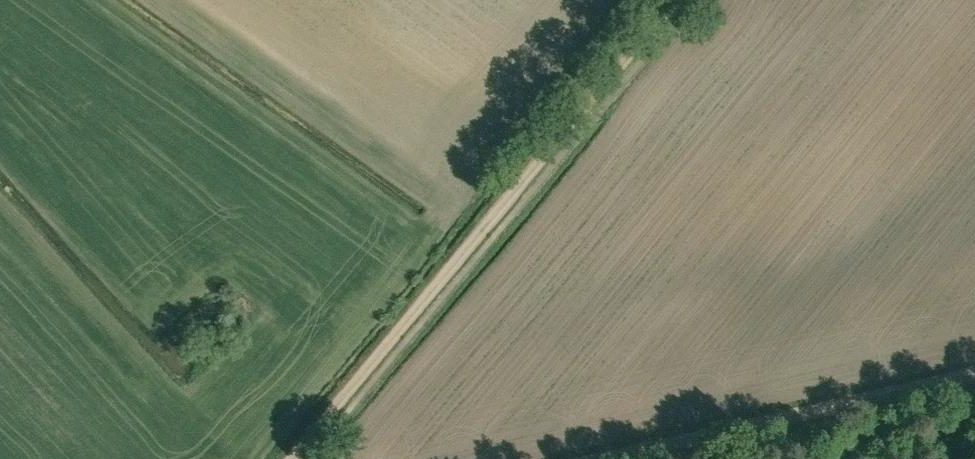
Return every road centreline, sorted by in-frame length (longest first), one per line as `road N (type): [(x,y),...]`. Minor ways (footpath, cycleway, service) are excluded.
road 1 (track): [(294,458),(673,0)]
road 2 (track): [(565,458),(974,370)]

